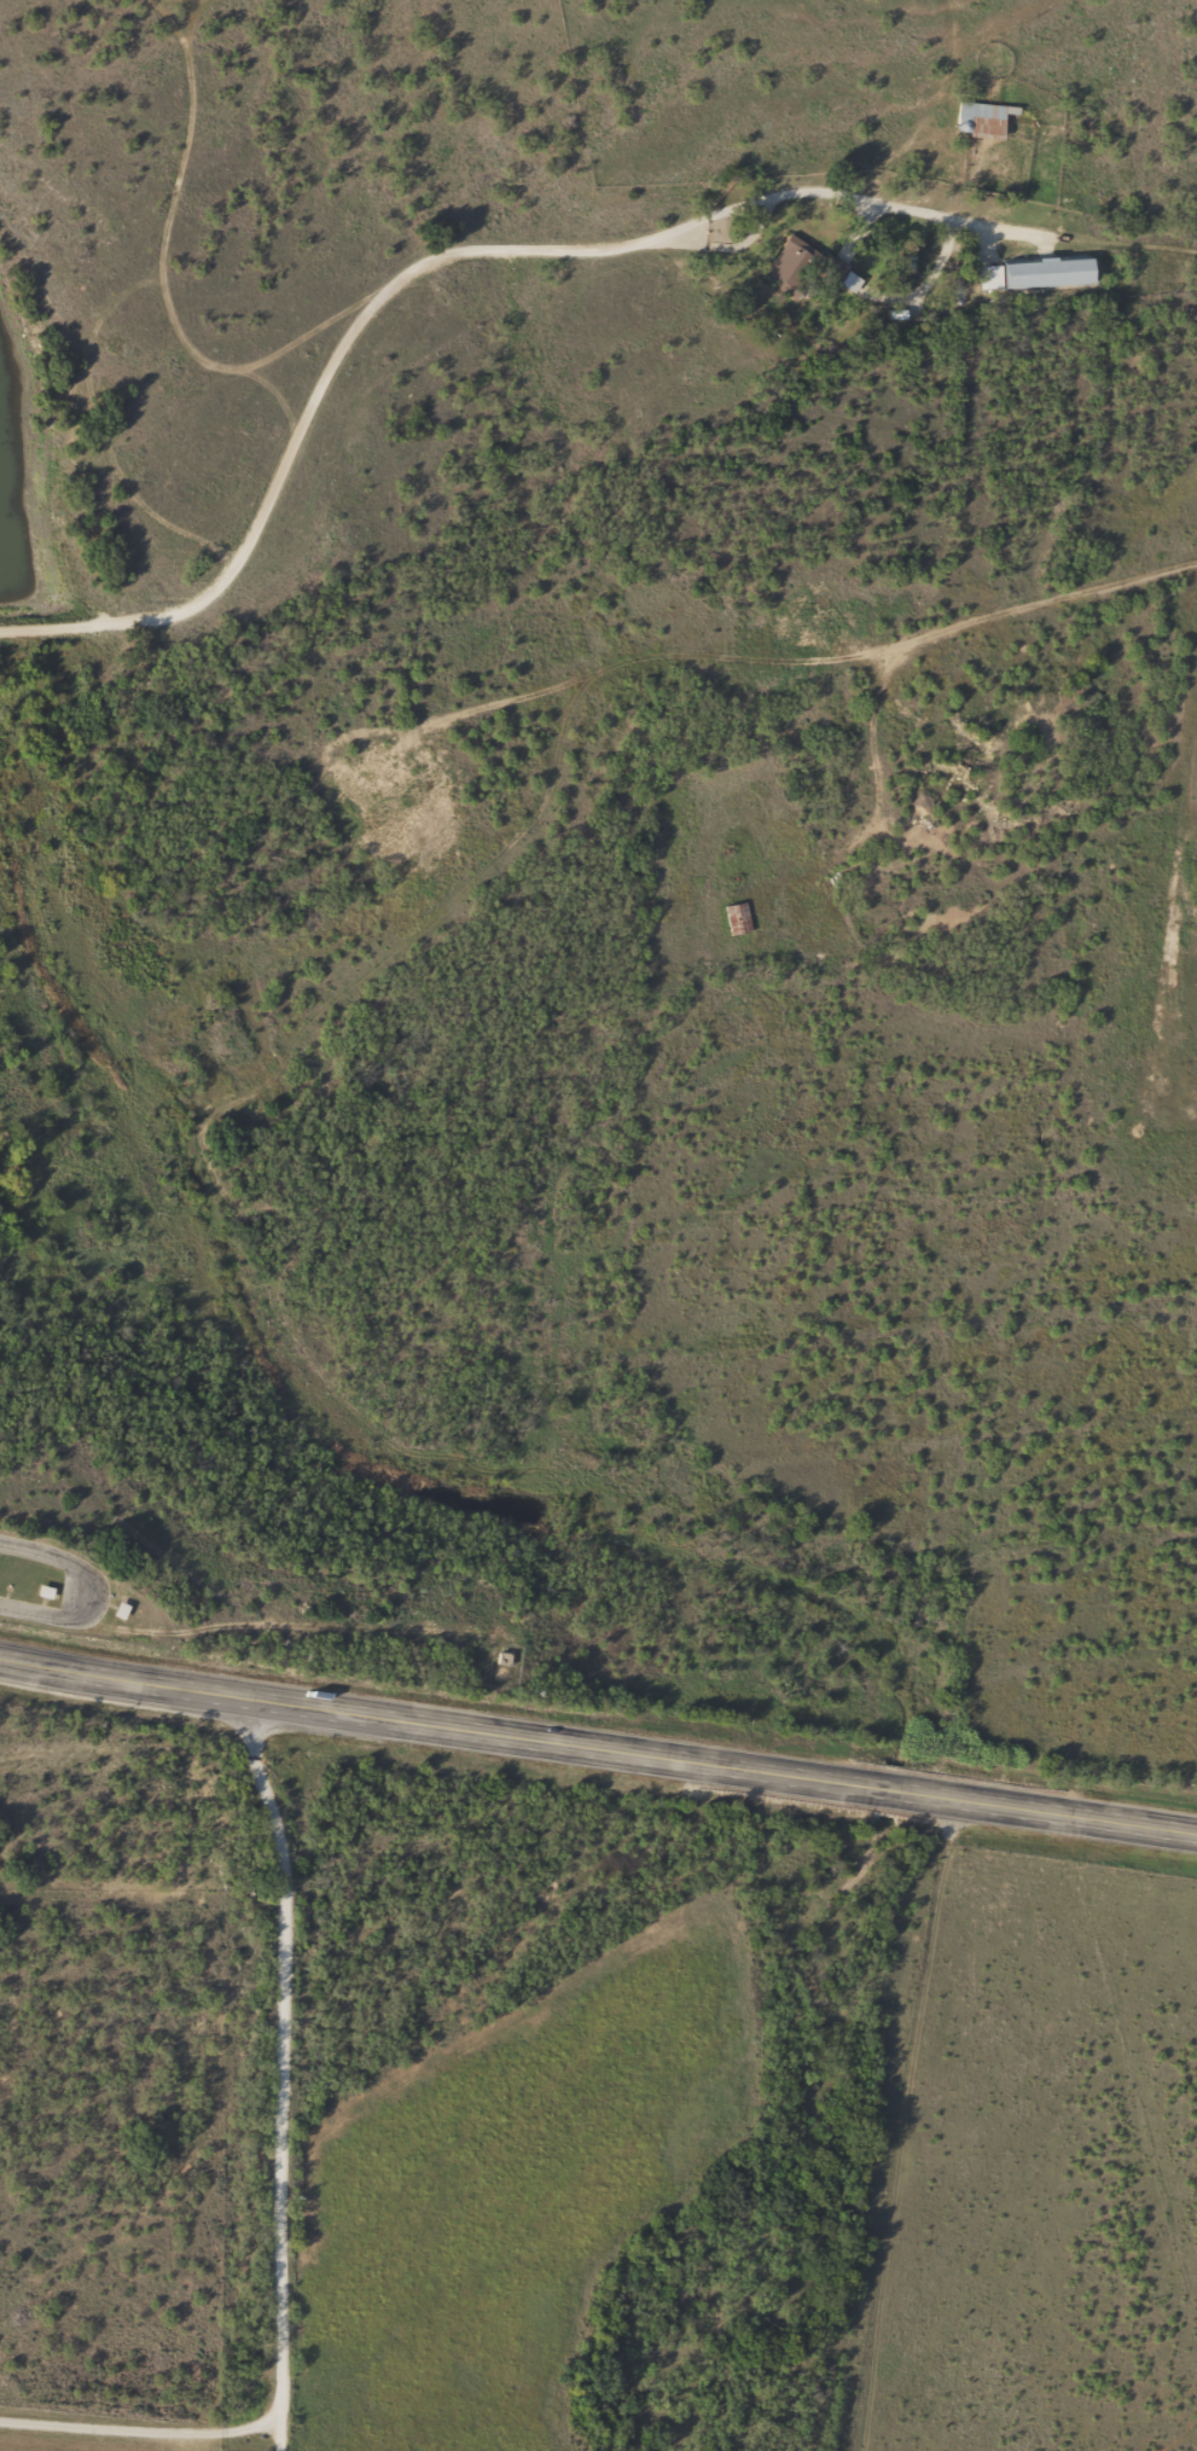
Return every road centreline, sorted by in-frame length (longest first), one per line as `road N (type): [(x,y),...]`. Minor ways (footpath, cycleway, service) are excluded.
road 1 (trunk): [(1196,1843),(0,1668)]

